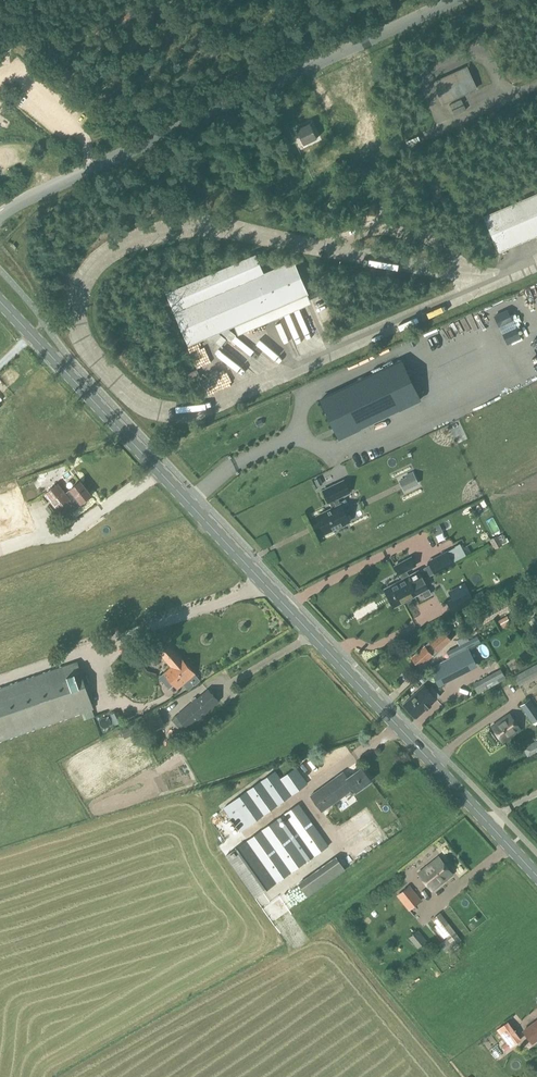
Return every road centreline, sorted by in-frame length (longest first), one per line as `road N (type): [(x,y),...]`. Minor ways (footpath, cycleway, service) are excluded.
road 1 (primary): [(536,875),(0,301)]
road 2 (unclassified): [(0,216),(455,0)]

